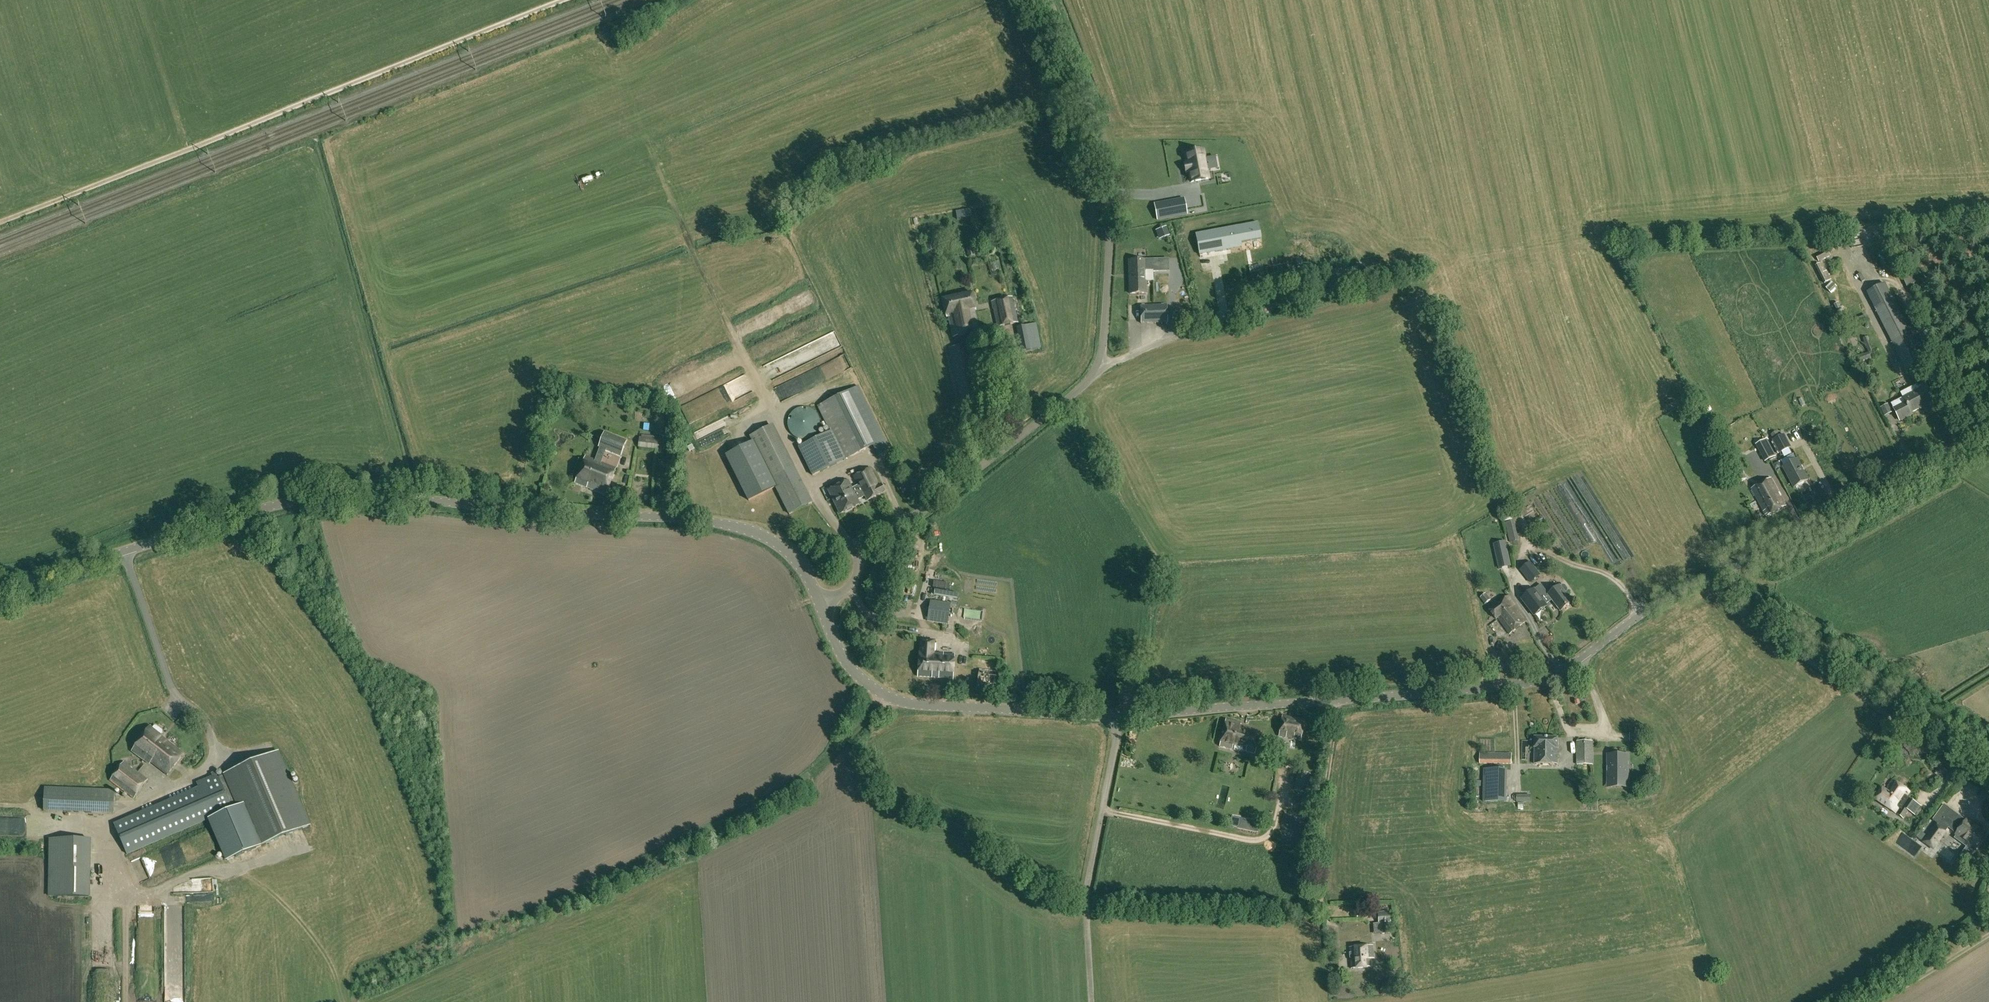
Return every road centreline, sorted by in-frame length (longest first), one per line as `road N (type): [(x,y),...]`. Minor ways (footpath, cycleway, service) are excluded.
road 1 (tertiary): [(0,593),(211,521),(332,495),(723,524),(787,551),(821,606)]
road 2 (track): [(1164,340),(1267,307),(1514,253),(1988,217)]
road 3 (tertiary): [(1119,717),(1536,682),(1727,567)]
road 4 (track): [(0,222),(565,0)]
road 5 (unclassified): [(1097,369),(1108,279),(1103,160),(1049,0)]
road 6 (unclassified): [(821,606),(847,589),(877,536),(990,461),(1097,369)]
road 7 (tertiary): [(821,606),(851,671),(890,698),(1119,717)]
road 8 (tertiary): [(1727,567),(1988,431)]
road 9 (unclassified): [(1090,1001),(1085,904),(1119,717)]
road 10 (residential): [(1905,726),(1764,628),(1727,567)]

